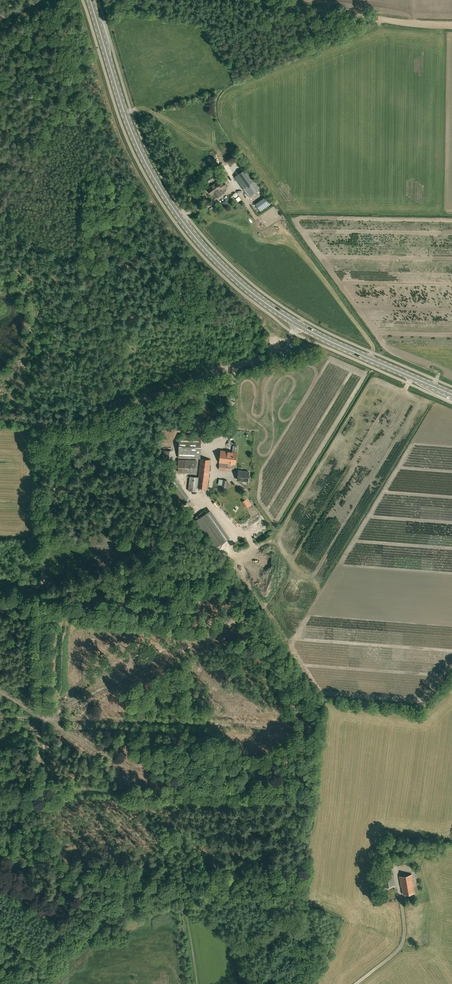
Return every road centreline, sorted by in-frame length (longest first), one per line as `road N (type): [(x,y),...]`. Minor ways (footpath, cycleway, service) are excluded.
road 1 (secondary): [(91,0),(129,125),(168,200),(241,284),(299,325)]
road 2 (track): [(42,422),(91,420),(277,352)]
road 3 (track): [(451,26),(264,0)]
road 4 (secondary): [(299,325),(451,394)]

